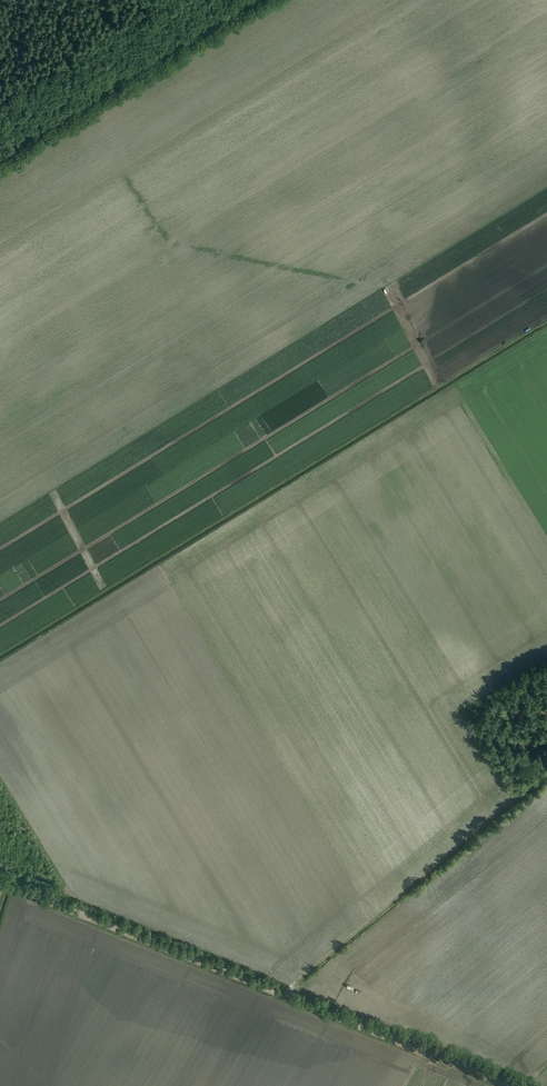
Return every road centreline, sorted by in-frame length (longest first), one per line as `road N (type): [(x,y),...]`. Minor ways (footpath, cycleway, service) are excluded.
road 1 (track): [(0,884),(503,1085)]
road 2 (track): [(280,996),(546,775)]
road 3 (track): [(260,0),(0,157)]

